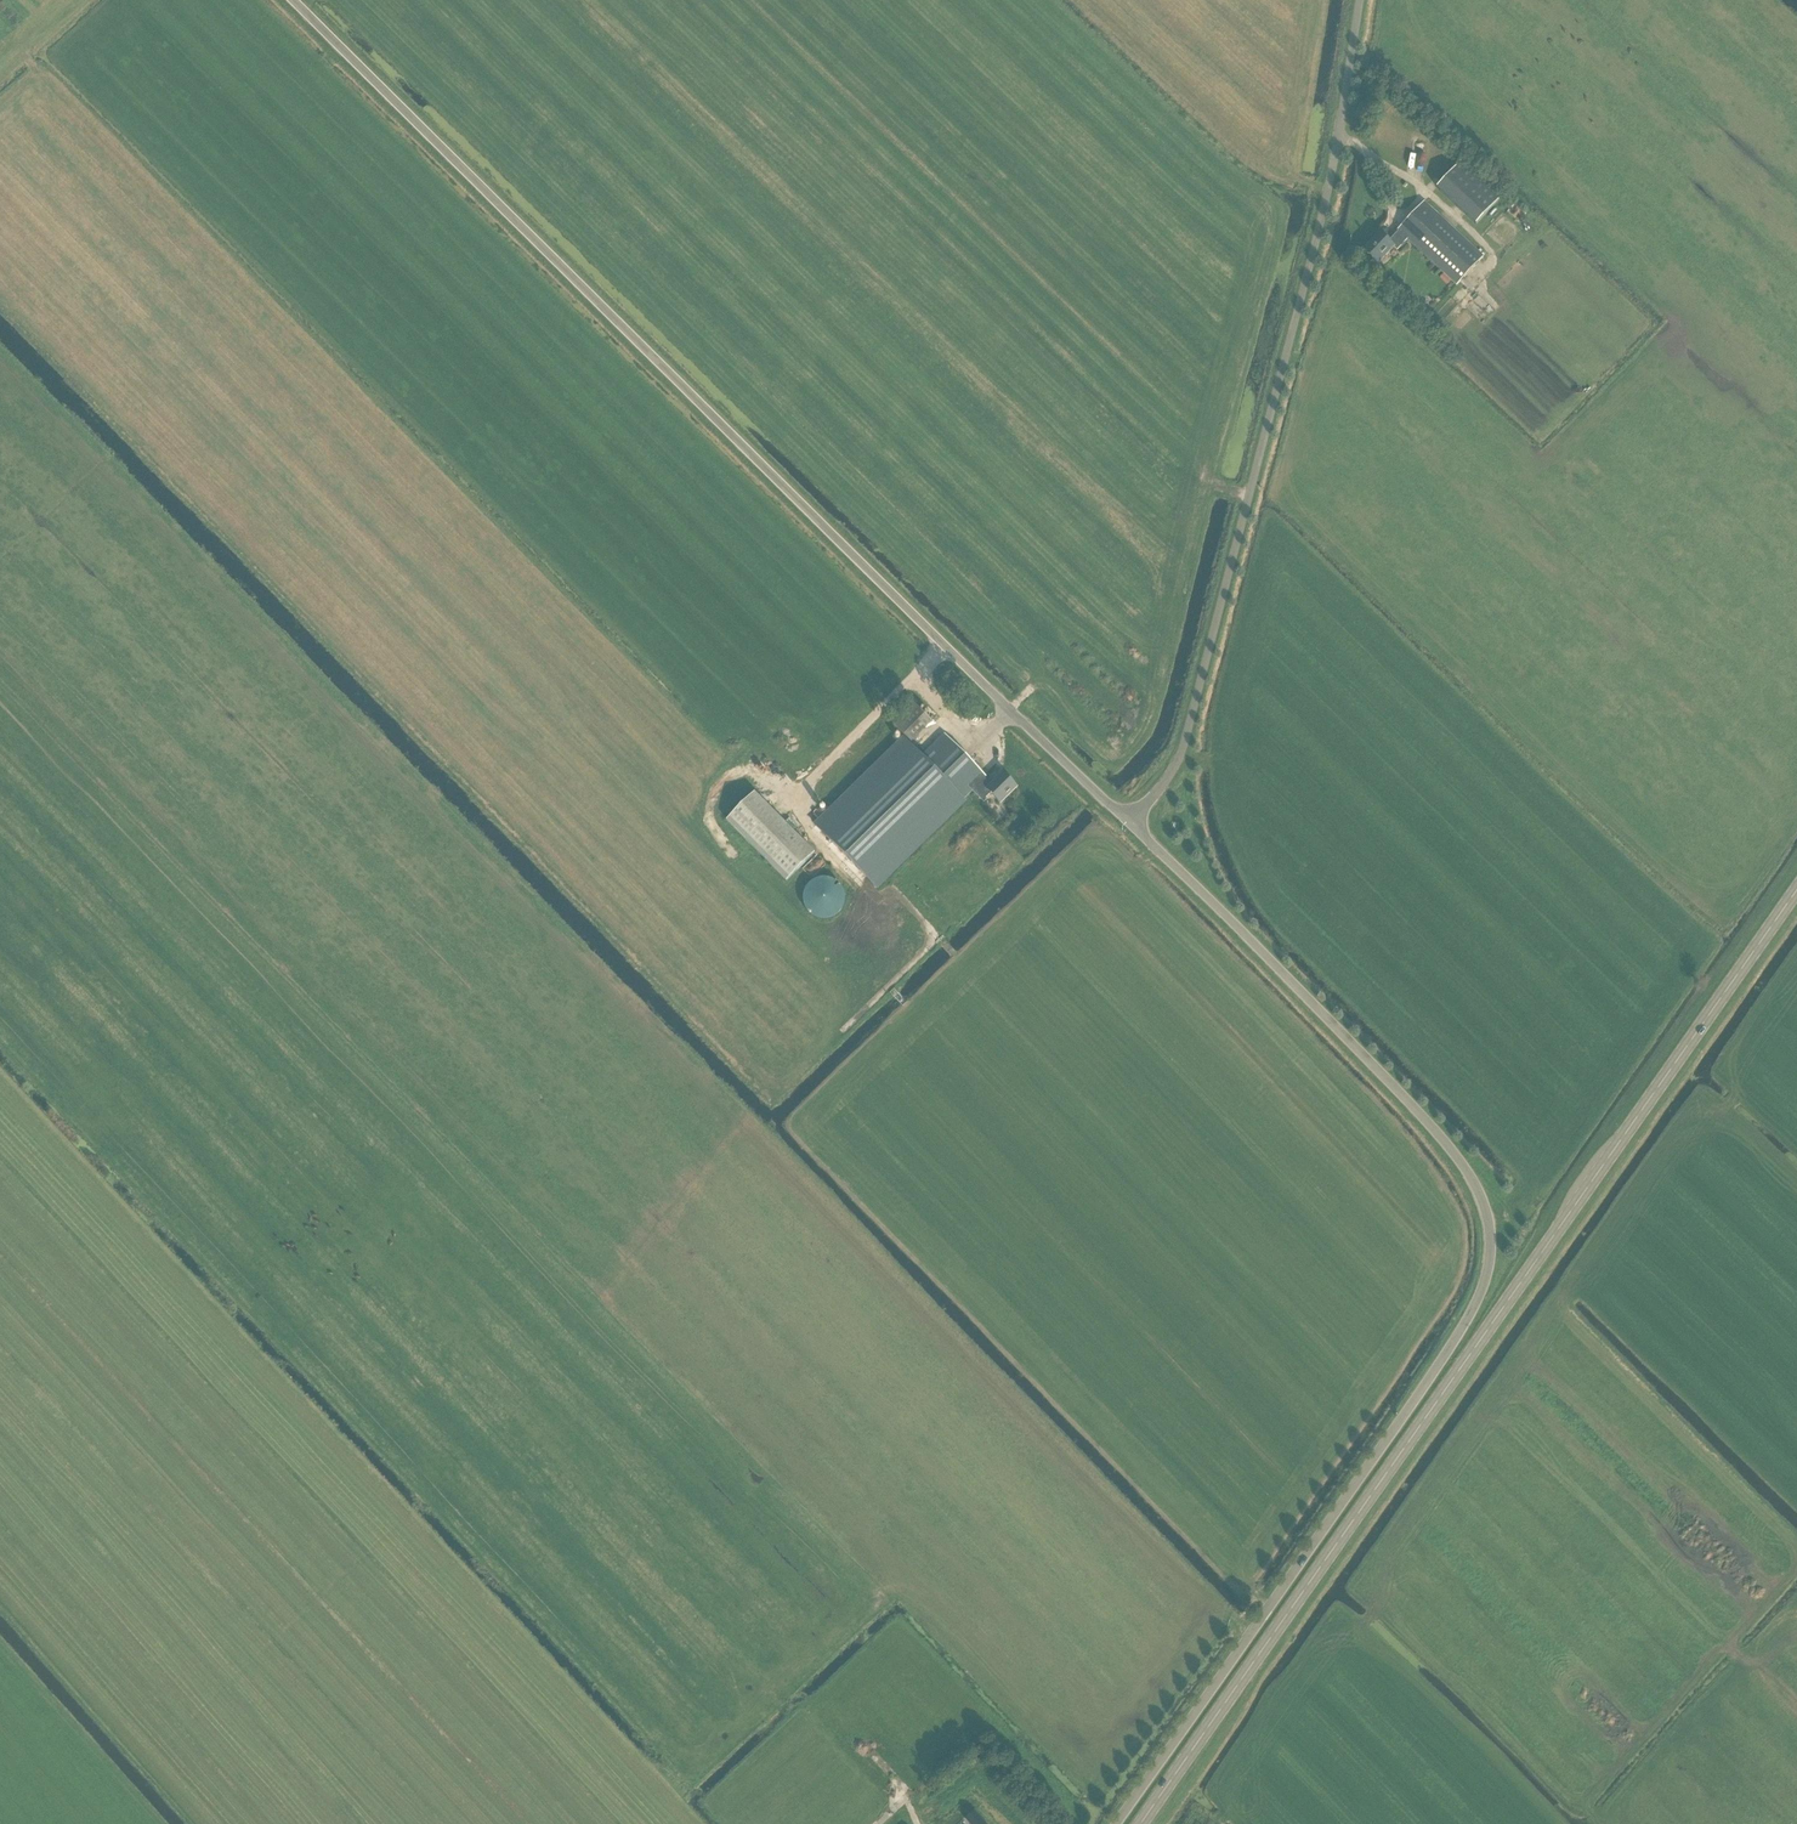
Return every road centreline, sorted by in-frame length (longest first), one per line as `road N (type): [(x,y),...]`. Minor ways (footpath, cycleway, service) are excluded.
road 1 (unclassified): [(1120,1823),(1460,1338),(1479,1306),(1494,1249),(1484,1196),(1435,1129),(1129,824)]
road 2 (unclassified): [(1129,824),(292,0)]
road 3 (primary): [(1141,1823),(1796,893)]
road 4 (unclassified): [(1129,824),(1183,747),(1212,648),(1326,196),(1359,0)]

